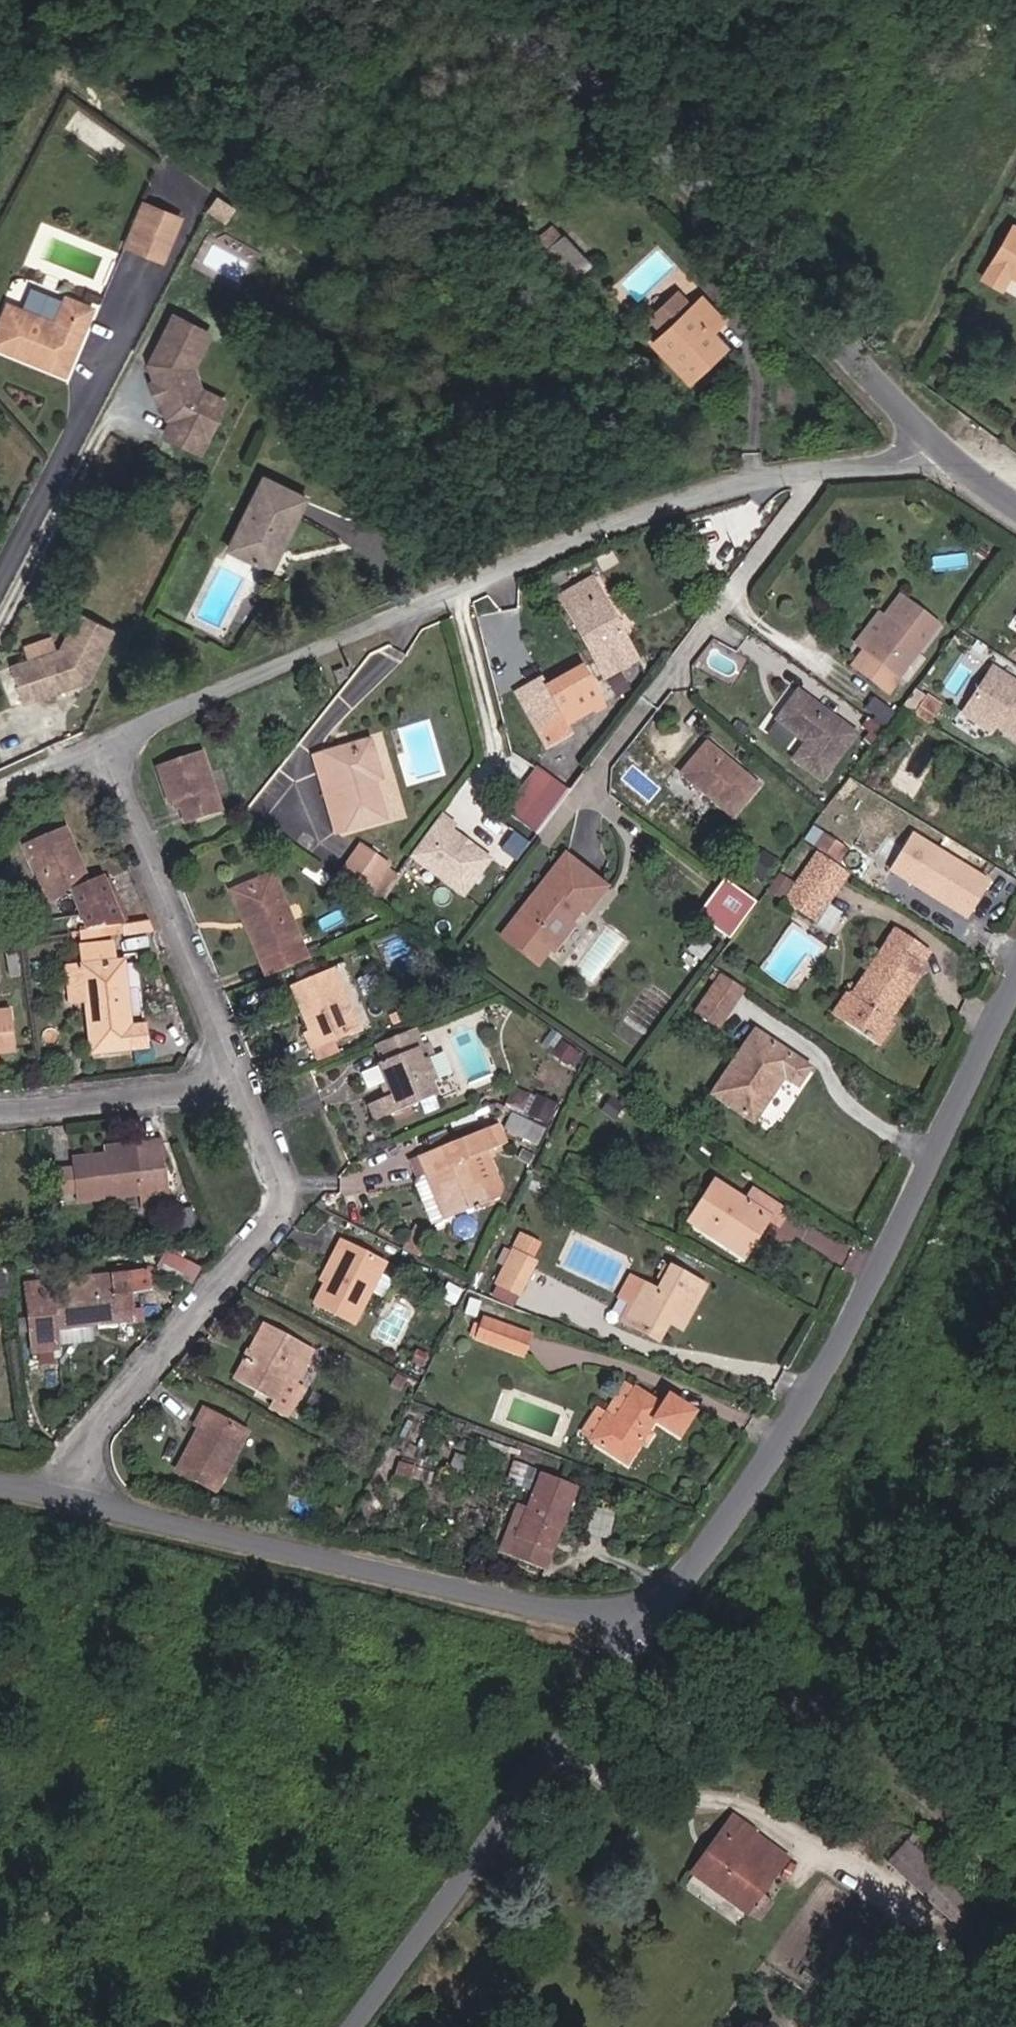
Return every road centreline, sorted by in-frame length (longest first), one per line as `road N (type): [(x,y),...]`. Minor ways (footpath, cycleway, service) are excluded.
road 1 (residential): [(107,742),(571,542),(770,475),(899,462),(931,442)]
road 2 (tertiary): [(1015,999),(901,1245),(729,1542),(664,1612)]
road 3 (tertiary): [(435,0),(534,51),(931,442)]
road 4 (tertiary): [(664,1612),(601,1615),(73,1495)]
road 5 (unclassified): [(664,1612),(355,2026)]
road 6 (residential): [(235,1077),(283,1177),(283,1212),(80,1461),(73,1495)]
road 7 (residential): [(107,742),(235,1077)]
road 8 (residential): [(0,1109),(235,1077)]

